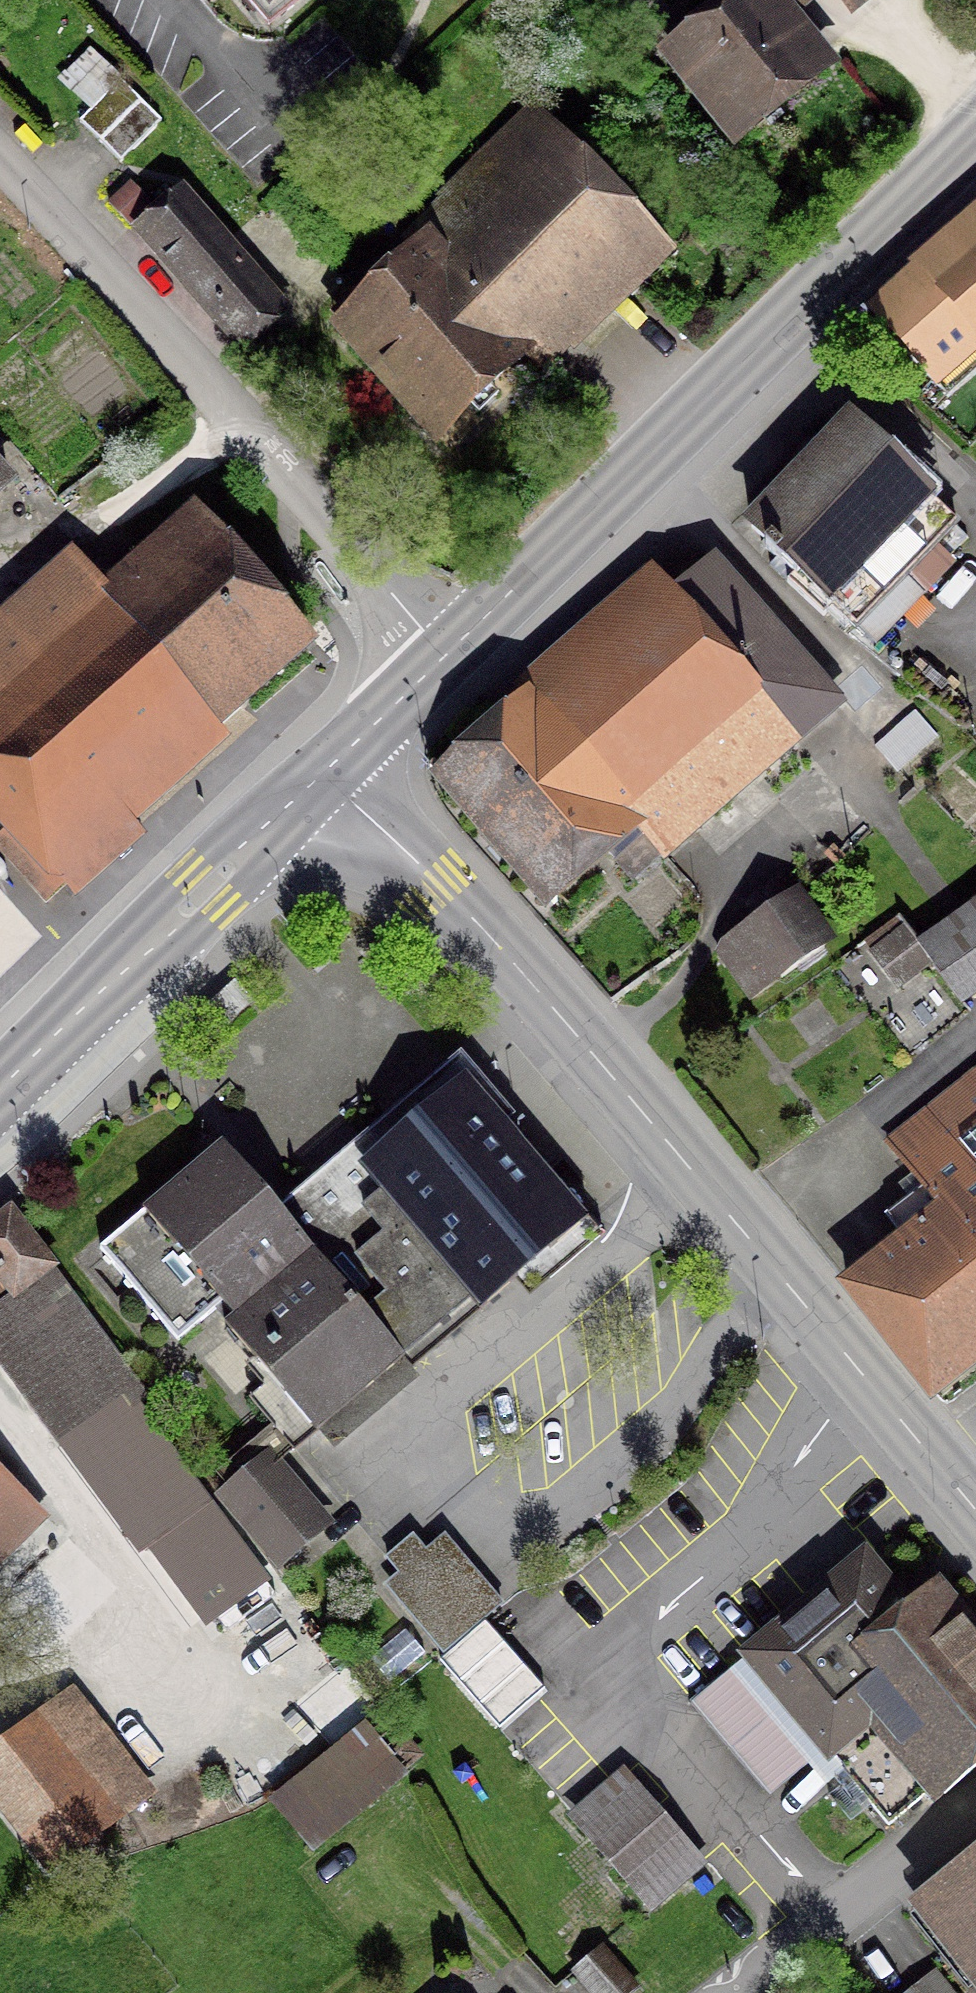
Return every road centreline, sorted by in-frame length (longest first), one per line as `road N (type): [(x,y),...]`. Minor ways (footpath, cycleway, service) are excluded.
road 1 (secondary): [(324,770),(591,1049),(975,1513)]
road 2 (secondary): [(442,658),(975,131)]
road 3 (residential): [(0,161),(442,658)]
road 4 (secondary): [(0,1093),(324,770)]
road 5 (residential): [(975,1801),(738,1992)]
road 6 (secondary): [(324,770),(442,658)]

